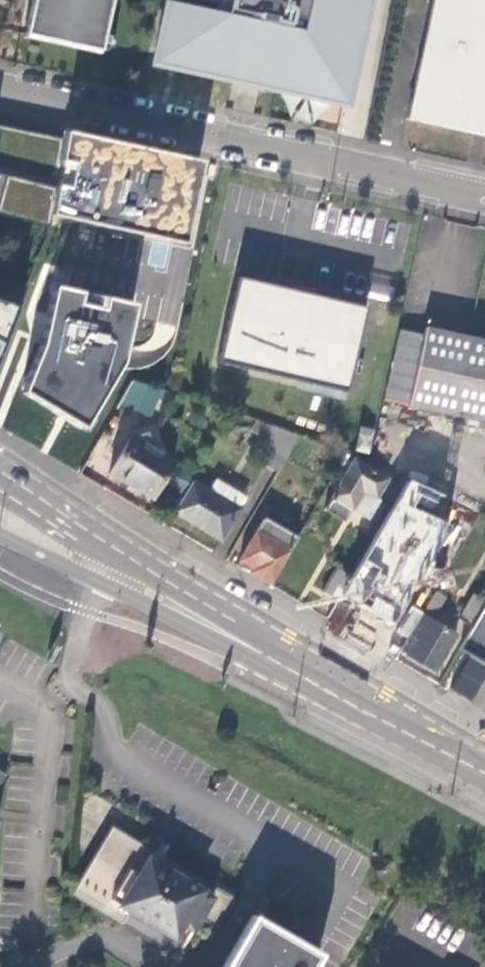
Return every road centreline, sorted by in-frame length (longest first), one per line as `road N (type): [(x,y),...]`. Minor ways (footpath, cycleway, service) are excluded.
road 1 (secondary): [(0,505),(484,770)]
road 2 (unclassified): [(0,92),(484,196)]

